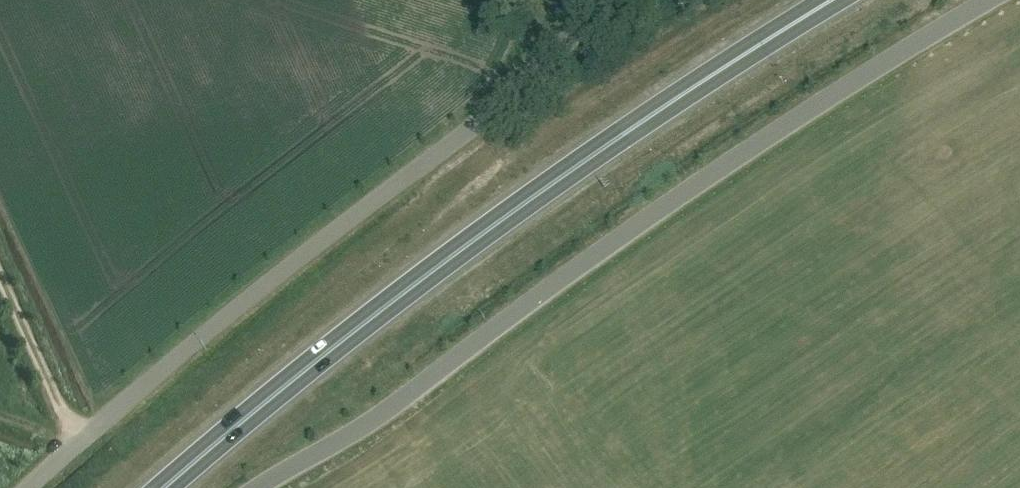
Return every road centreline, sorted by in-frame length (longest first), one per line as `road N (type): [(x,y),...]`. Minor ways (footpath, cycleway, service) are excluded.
road 1 (tertiary): [(987,0),(613,238),(361,430),(256,487)]
road 2 (trunk): [(161,487),(383,308),(597,151),(838,0)]
road 3 (unclassified): [(29,487),(242,304),(486,119),(602,0)]
road 4 (track): [(0,268),(77,443)]

